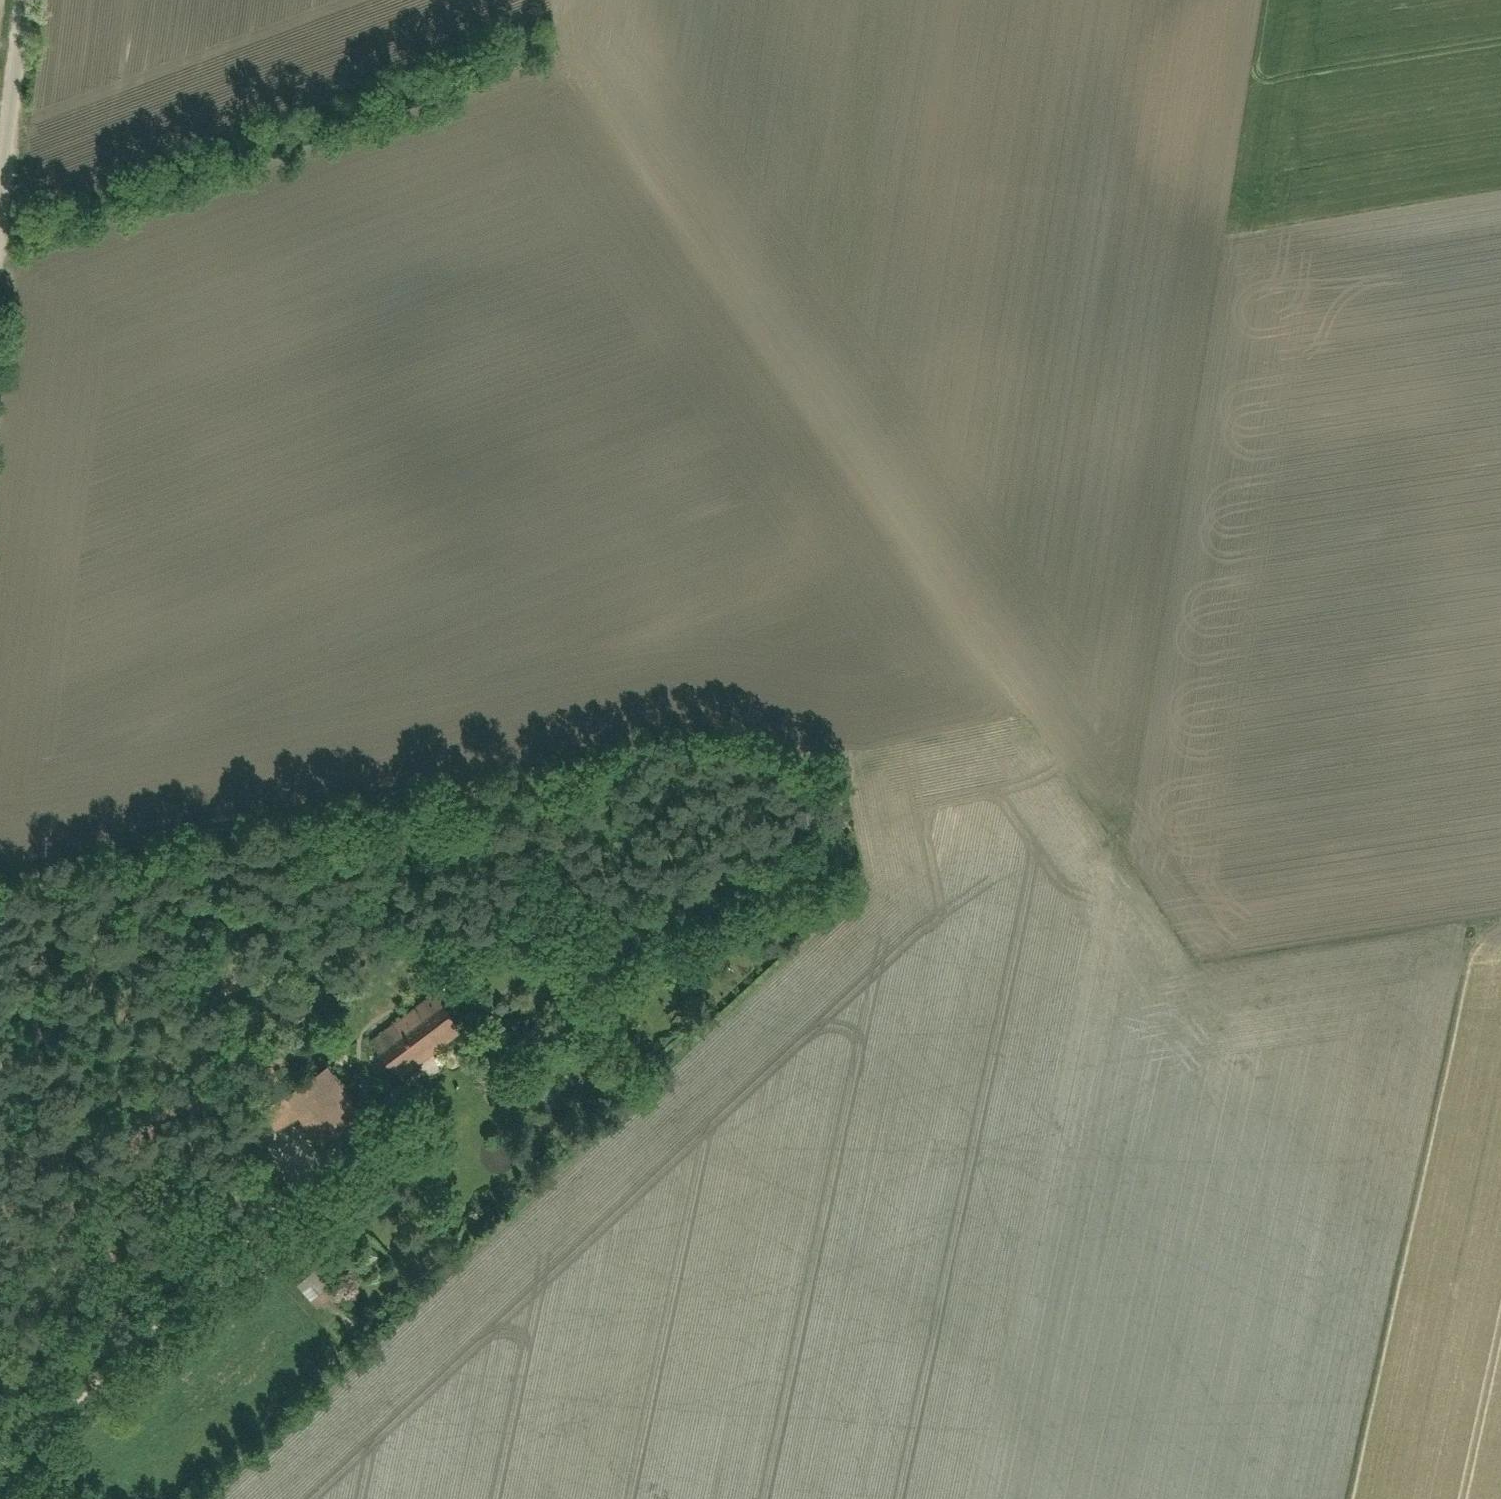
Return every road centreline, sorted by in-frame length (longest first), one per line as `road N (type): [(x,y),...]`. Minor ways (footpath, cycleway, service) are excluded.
road 1 (residential): [(0,226),(27,0)]

